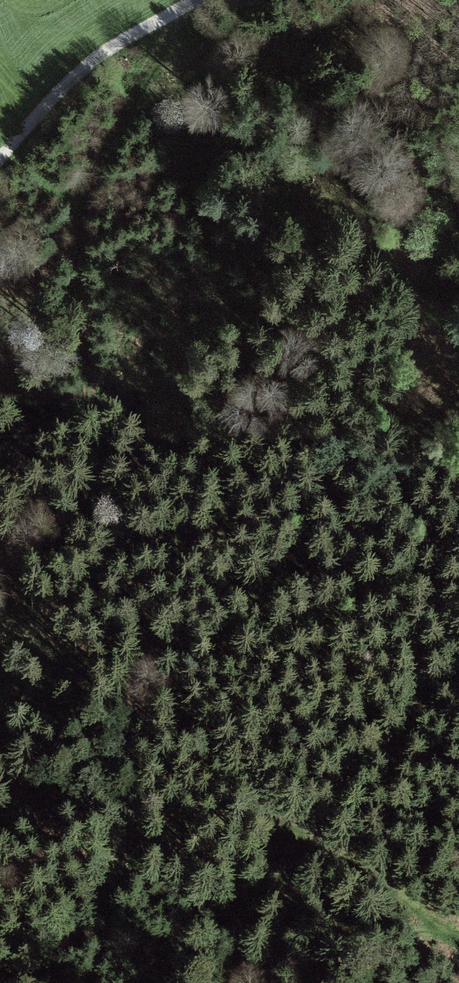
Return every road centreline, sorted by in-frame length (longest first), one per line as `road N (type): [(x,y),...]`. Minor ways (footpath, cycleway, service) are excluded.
road 1 (track): [(72,982),(110,847),(136,630),(83,213),(187,3)]
road 2 (track): [(458,666),(317,810),(227,982)]
road 3 (track): [(317,810),(210,747),(136,630)]
road 4 (track): [(192,0),(87,67),(0,159)]

